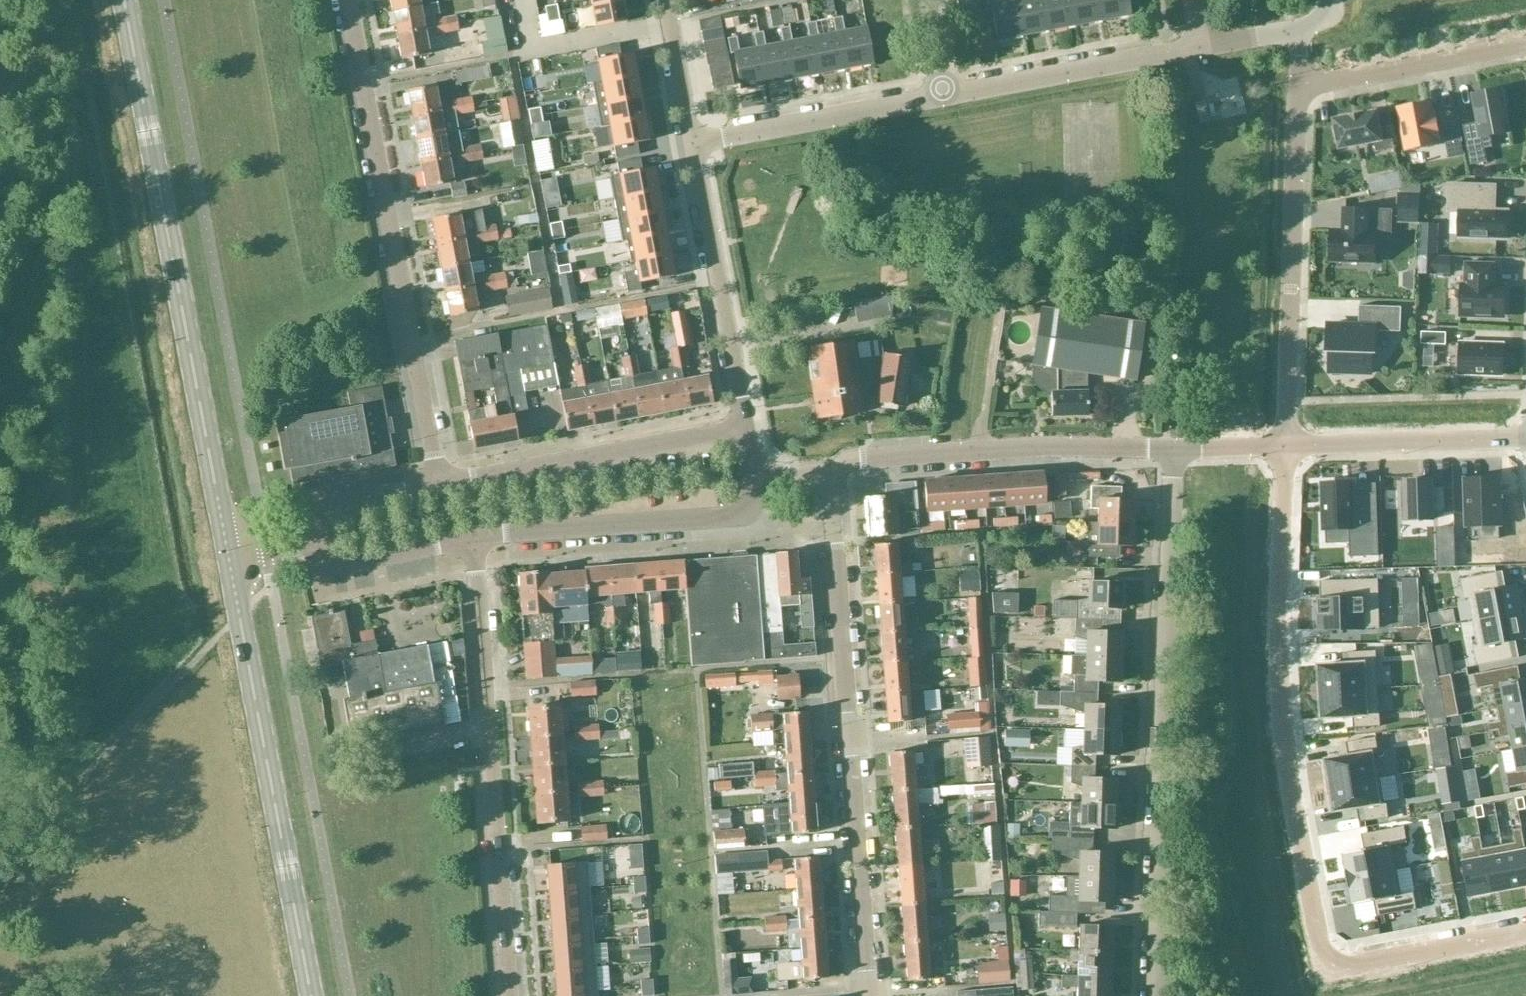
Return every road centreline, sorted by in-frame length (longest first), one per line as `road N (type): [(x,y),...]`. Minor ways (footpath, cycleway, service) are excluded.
road 1 (residential): [(1525,933),(1325,971),(1284,716),(1286,446)]
road 2 (secondary): [(228,555),(124,0)]
road 3 (residential): [(1155,995),(1173,449)]
road 4 (residential): [(868,995),(829,472)]
road 5 (residential): [(438,485),(347,0)]
road 6 (residential): [(508,995),(472,539)]
road 7 (secondary): [(311,995),(228,555)]
road 8 (residential): [(1286,446),(1297,89)]
road 9 (residential): [(829,472),(852,460),(998,449),(1173,449)]
road 10 (residential): [(745,429),(438,485)]
road 11 (residential): [(472,539),(728,517),(748,508),(754,479)]
road 12 (residential): [(745,429),(693,145)]
road 13 (residential): [(944,96),(1200,48)]
road 14 (residential): [(693,145),(944,96)]
road 15 (residential): [(1286,446),(1525,439)]
road 16 (residential): [(1297,89),(1525,46)]
road 17 (residential): [(313,540),(330,560),(346,564),(472,539)]
road 18 (residential): [(438,485),(328,508),(313,540)]
road 19 (residential): [(693,145),(666,0)]

